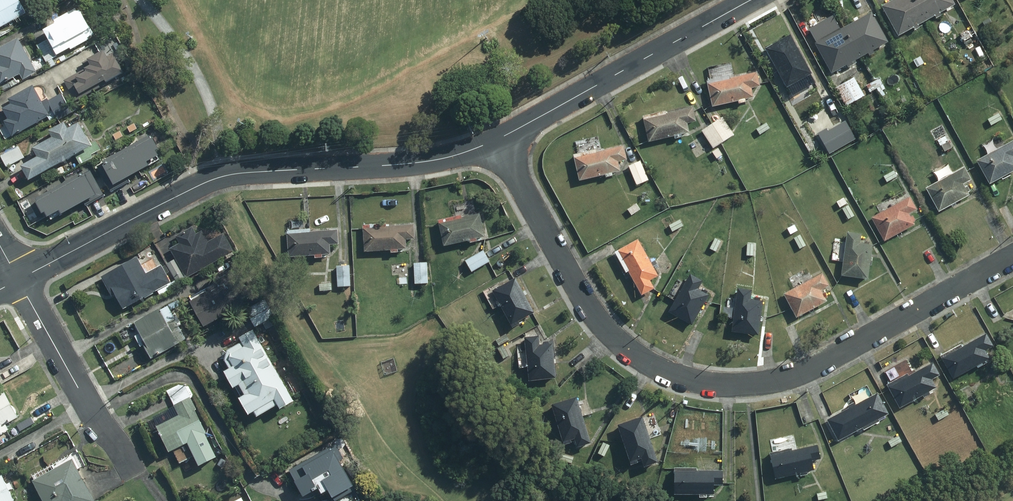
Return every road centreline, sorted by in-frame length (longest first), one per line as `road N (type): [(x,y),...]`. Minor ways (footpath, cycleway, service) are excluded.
road 1 (residential): [(1012,256),(785,379),(747,387),(693,381),(637,358),(600,324),(497,143)]
road 2 (residential): [(18,279),(210,179),(411,164),(497,143)]
road 3 (residential): [(497,143),(750,0)]
road 4 (residential): [(130,468),(18,279)]

